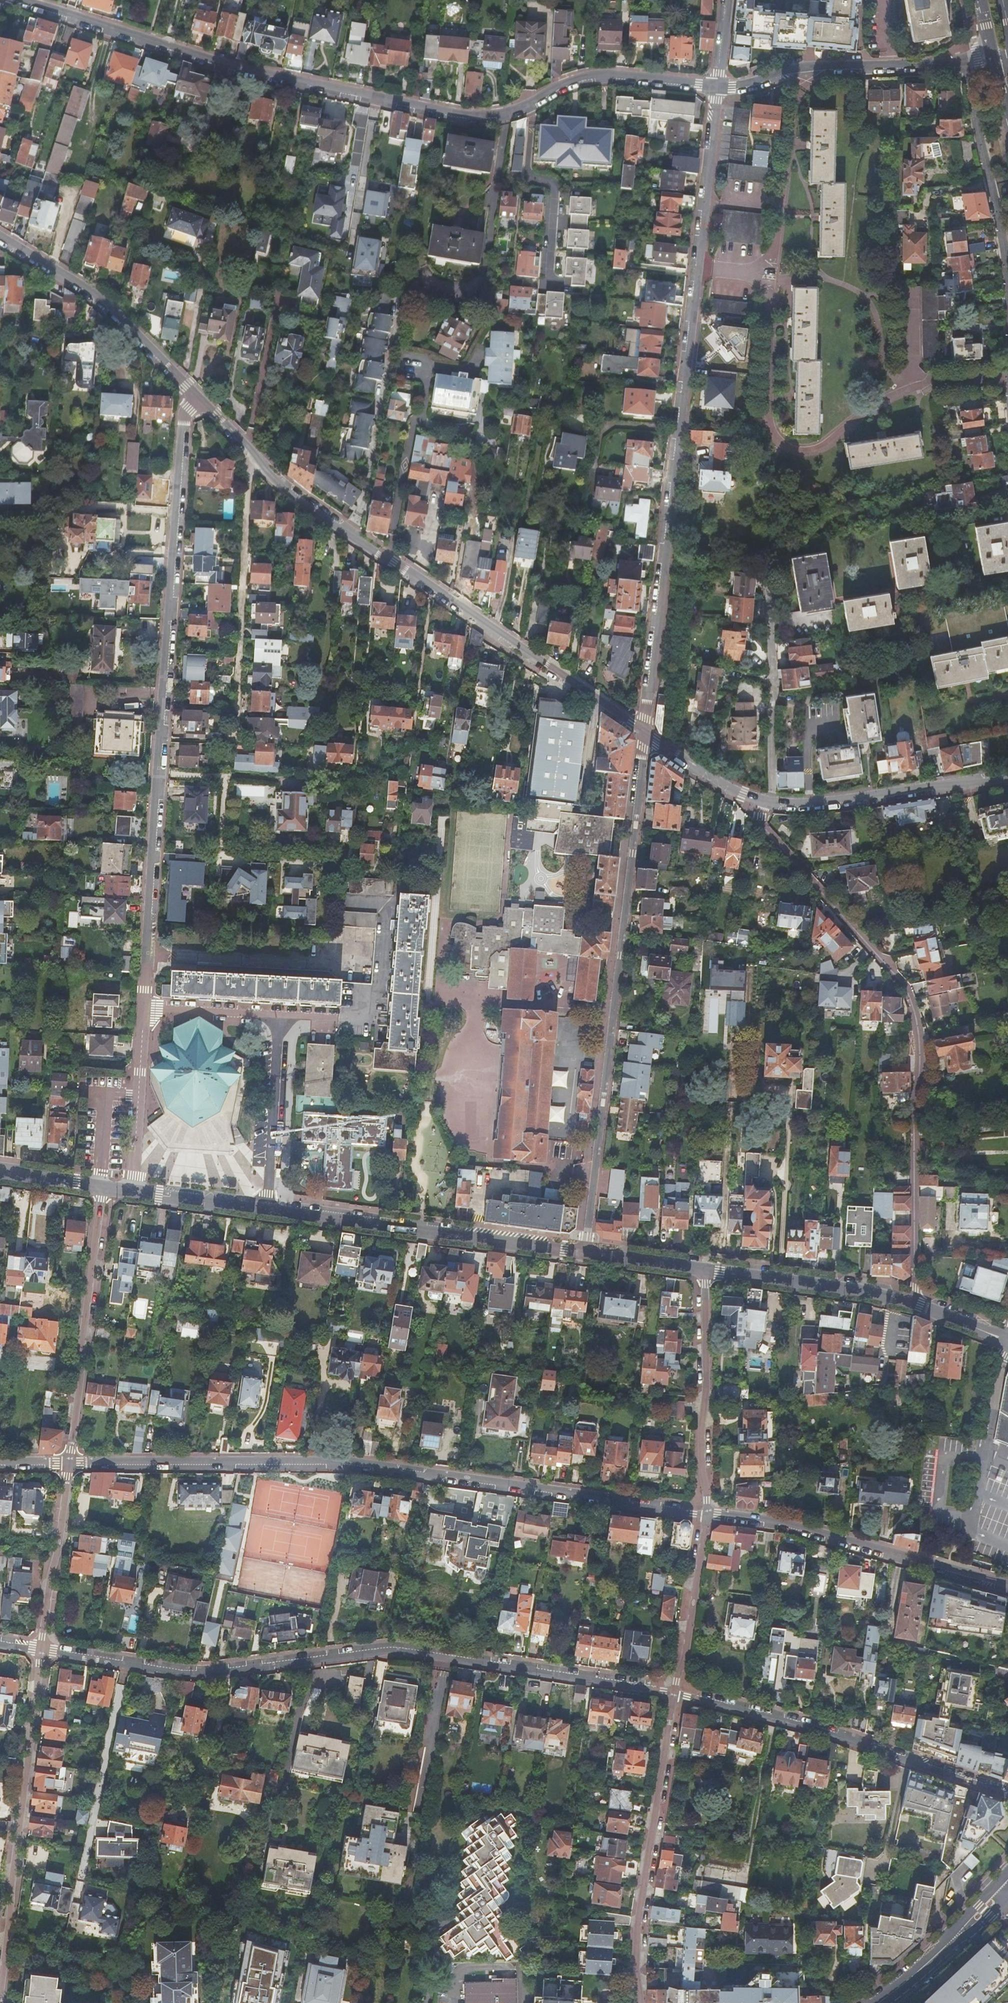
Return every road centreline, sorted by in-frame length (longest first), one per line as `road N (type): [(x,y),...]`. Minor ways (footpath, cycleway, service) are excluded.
road 1 (residential): [(716,87),(605,76),(561,86),(502,115),(463,117),(240,70),(8,0)]
road 2 (residential): [(716,87),(643,734)]
road 3 (residential): [(677,1692),(394,1648),(206,1675),(42,1649)]
road 4 (residential): [(69,1462),(350,1463),(707,1515)]
road 5 (residential): [(143,1008),(188,396)]
road 6 (residential): [(188,396),(331,523),(643,734)]
road 7 (residential): [(747,803),(793,868),(907,996),(918,1088),(909,1304)]
road 8 (residential): [(643,734),(581,1255)]
road 9 (residential): [(1007,1797),(894,1755),(677,1692)]
road 10 (residential): [(0,1980),(42,1649)]
road 11 (residential): [(581,1255),(267,1209)]
road 12 (residential): [(677,1692),(636,1914),(636,2002)]
road 13 (residential): [(707,1515),(770,1522),(1007,1587)]
road 14 (residential): [(69,1462),(100,1187)]
road 15 (residential): [(747,803),(863,803),(1007,774)]
road 16 (residential): [(966,63),(812,68),(716,87)]
road 17 (residential): [(703,1269),(707,1515)]
road 18 (residential): [(0,242),(93,299),(188,396)]
road 19 (residential): [(966,63),(1007,293)]
road 20 (residential): [(909,1304),(703,1269)]
road 21 (residential): [(267,1209),(270,1169),(282,1149),(289,1019)]
road 22 (residential): [(42,1649),(69,1462)]
road 23 (residential): [(129,1192),(143,1008)]
road 24 (residential): [(707,1515),(677,1692)]
road 25 (primary): [(881,2002),(1007,1882)]
road 26 (residential): [(289,1019),(143,1008)]
road 27 (residential): [(267,1209),(129,1192)]
road 28 (residential): [(643,734),(747,803)]
road 29 (residential): [(703,1269),(581,1255)]

